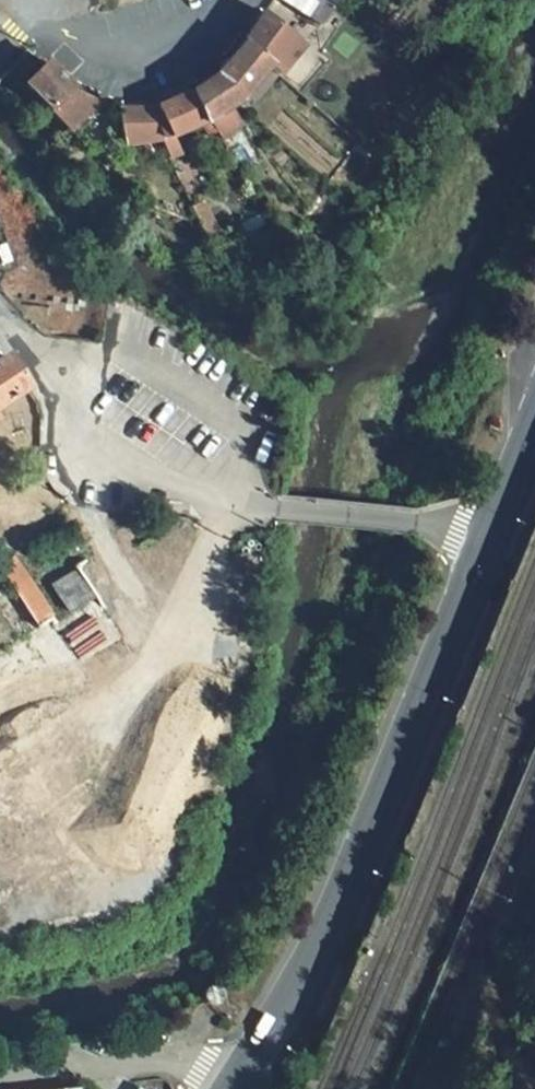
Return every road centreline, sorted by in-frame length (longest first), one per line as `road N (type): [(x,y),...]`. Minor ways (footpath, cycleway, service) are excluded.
road 1 (primary): [(492,539),(342,910),(248,1078)]
road 2 (unclassified): [(6,332),(86,436),(180,486),(272,510),(400,519),(492,539)]
road 3 (residential): [(248,1078),(175,1058),(0,1079)]
road 4 (unclassified): [(0,42),(13,32),(114,43),(230,0)]
road 5 (primary): [(534,426),(492,539)]

